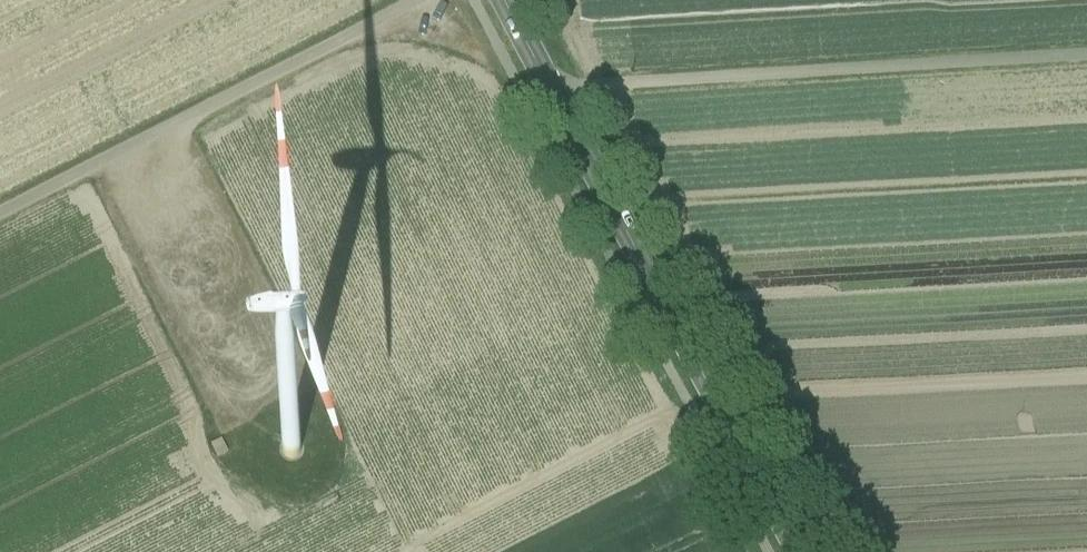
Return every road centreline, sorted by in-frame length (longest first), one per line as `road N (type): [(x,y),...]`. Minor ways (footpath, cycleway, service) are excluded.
road 1 (unclassified): [(1086,76),(556,111)]
road 2 (track): [(457,0),(0,233)]
road 3 (secondary): [(556,111),(791,551)]
road 4 (track): [(136,164),(265,426)]
road 5 (secondary): [(494,0),(556,111)]

